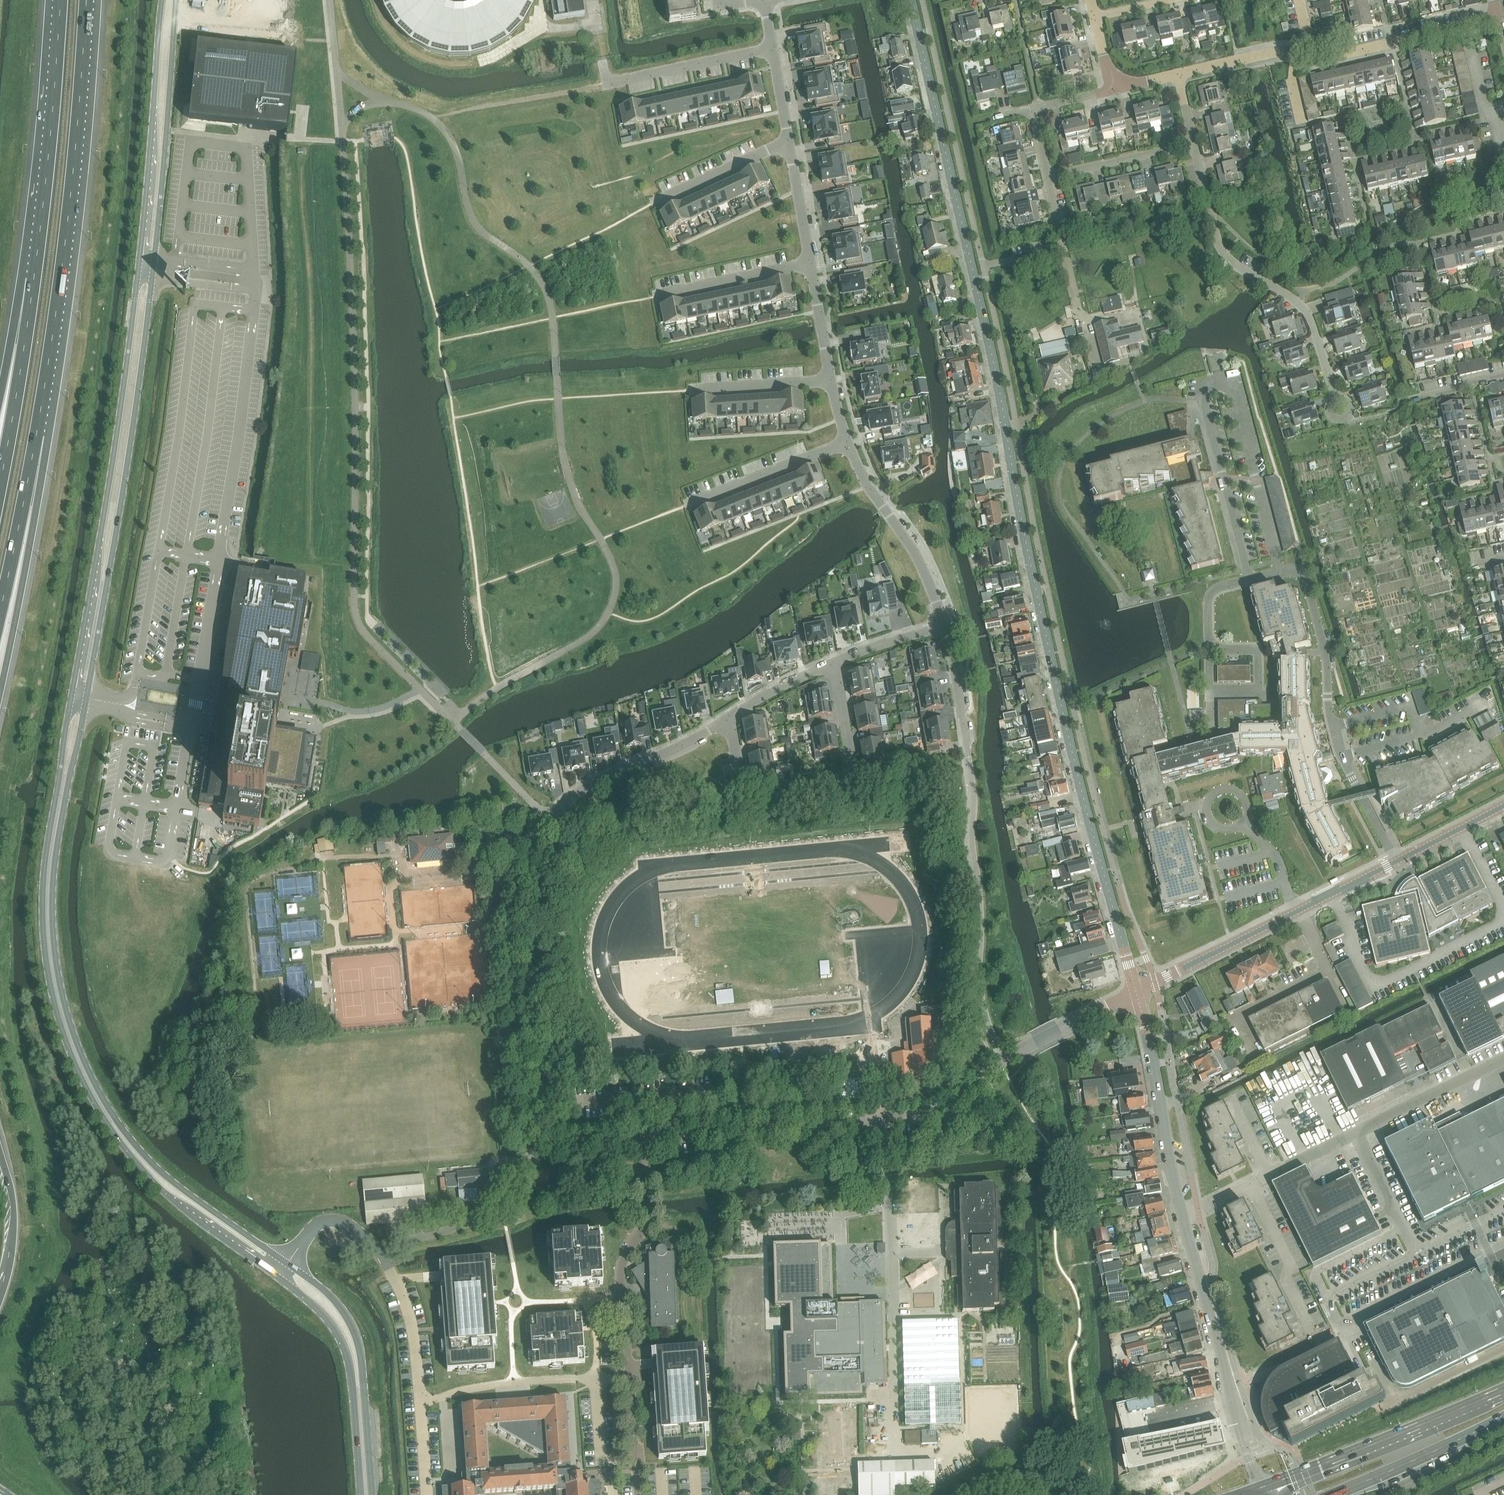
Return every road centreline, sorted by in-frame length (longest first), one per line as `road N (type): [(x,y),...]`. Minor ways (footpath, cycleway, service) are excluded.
road 1 (tertiary): [(1137,992),(1073,755),(911,0)]
road 2 (tertiary): [(72,697),(43,885),(44,951),(73,1063),(118,1140),(158,1187),(279,1279)]
road 3 (tertiary): [(289,1265),(156,1167),(111,1111),(76,1040),(58,973),(52,903),(86,700)]
road 4 (residential): [(639,1142),(924,1115),(966,1096),(1003,1059),(1137,992)]
road 5 (residential): [(1395,862),(1341,756),(1328,713),(1328,655),(1301,572),(1214,590),(1209,649)]
road 6 (motorway): [(37,435),(75,189),(89,0)]
road 7 (tertiary): [(86,700),(154,268)]
road 8 (tertiary): [(139,266),(72,697)]
road 9 (residential): [(639,1142),(562,1147),(525,1109),(512,912),(550,816)]
road 10 (unclassified): [(1184,1217),(1503,1059)]
road 11 (residential): [(1177,74),(1281,51),(1351,51),(1499,18)]
road 12 (residential): [(1340,410),(1311,317),(1225,255),(1193,144)]
road 13 (residential): [(289,1265),(311,1230),(333,1220),(373,1243),(409,1310),(421,1401)]
road 14 (motorway): [(57,0),(30,277)]
road 15 (track): [(593,0),(597,23),(542,29),(467,63),(413,50),(377,0)]
road 16 (tertiary): [(154,268),(176,0)]
road 17 (tertiary): [(162,0),(139,266)]
road 18 (secondary): [(1503,1390),(1260,1489)]
road 19 (motorway): [(0,693),(34,523),(37,435)]
road 20 (tertiary): [(374,1494),(353,1328),(332,1297),(289,1265)]
road 21 (tertiary): [(279,1279),(321,1311),(344,1345),(360,1494)]
road 22 (residential): [(1184,1217),(1137,992)]
road 23 (residential): [(1240,1425),(1184,1217)]
road 24 (motorway): [(30,277),(0,490)]
road 25 (residential): [(421,1401),(507,1383),(629,1376)]
road 26 (residential): [(848,443),(867,486),(913,546),(945,626)]
road 27 (residential): [(729,717),(594,782),(550,816)]
road 28 (motorway): [(0,617),(37,435)]
road 29 (secondary): [(1335,1494),(1503,1417)]
road 30 (tertiary): [(1137,992),(1293,913)]
road 31 (residential): [(848,443),(686,505)]
road 32 (residential): [(772,50),(603,85)]
road 33 (residential): [(629,1376),(621,1264),(645,1215)]
road 34 (residential): [(810,262),(657,296)]
road 35 (residential): [(790,141),(651,204)]
road 36 (residential): [(1048,176),(1193,144)]
road 37 (motorway): [(0,1292),(15,1215),(0,1150)]
road 38 (residential): [(831,380),(691,390)]
road 39 (residential): [(945,626),(969,763)]
road 40 (residential): [(1008,260),(1065,248),(1048,176)]
road 41 (motorway): [(30,277),(0,399)]
road 42 (residential): [(1209,649),(1217,692),(1256,691),(1255,649)]
road 43 (residential): [(790,141),(810,262)]
road 44 (tertiary): [(1395,862),(1503,805)]

